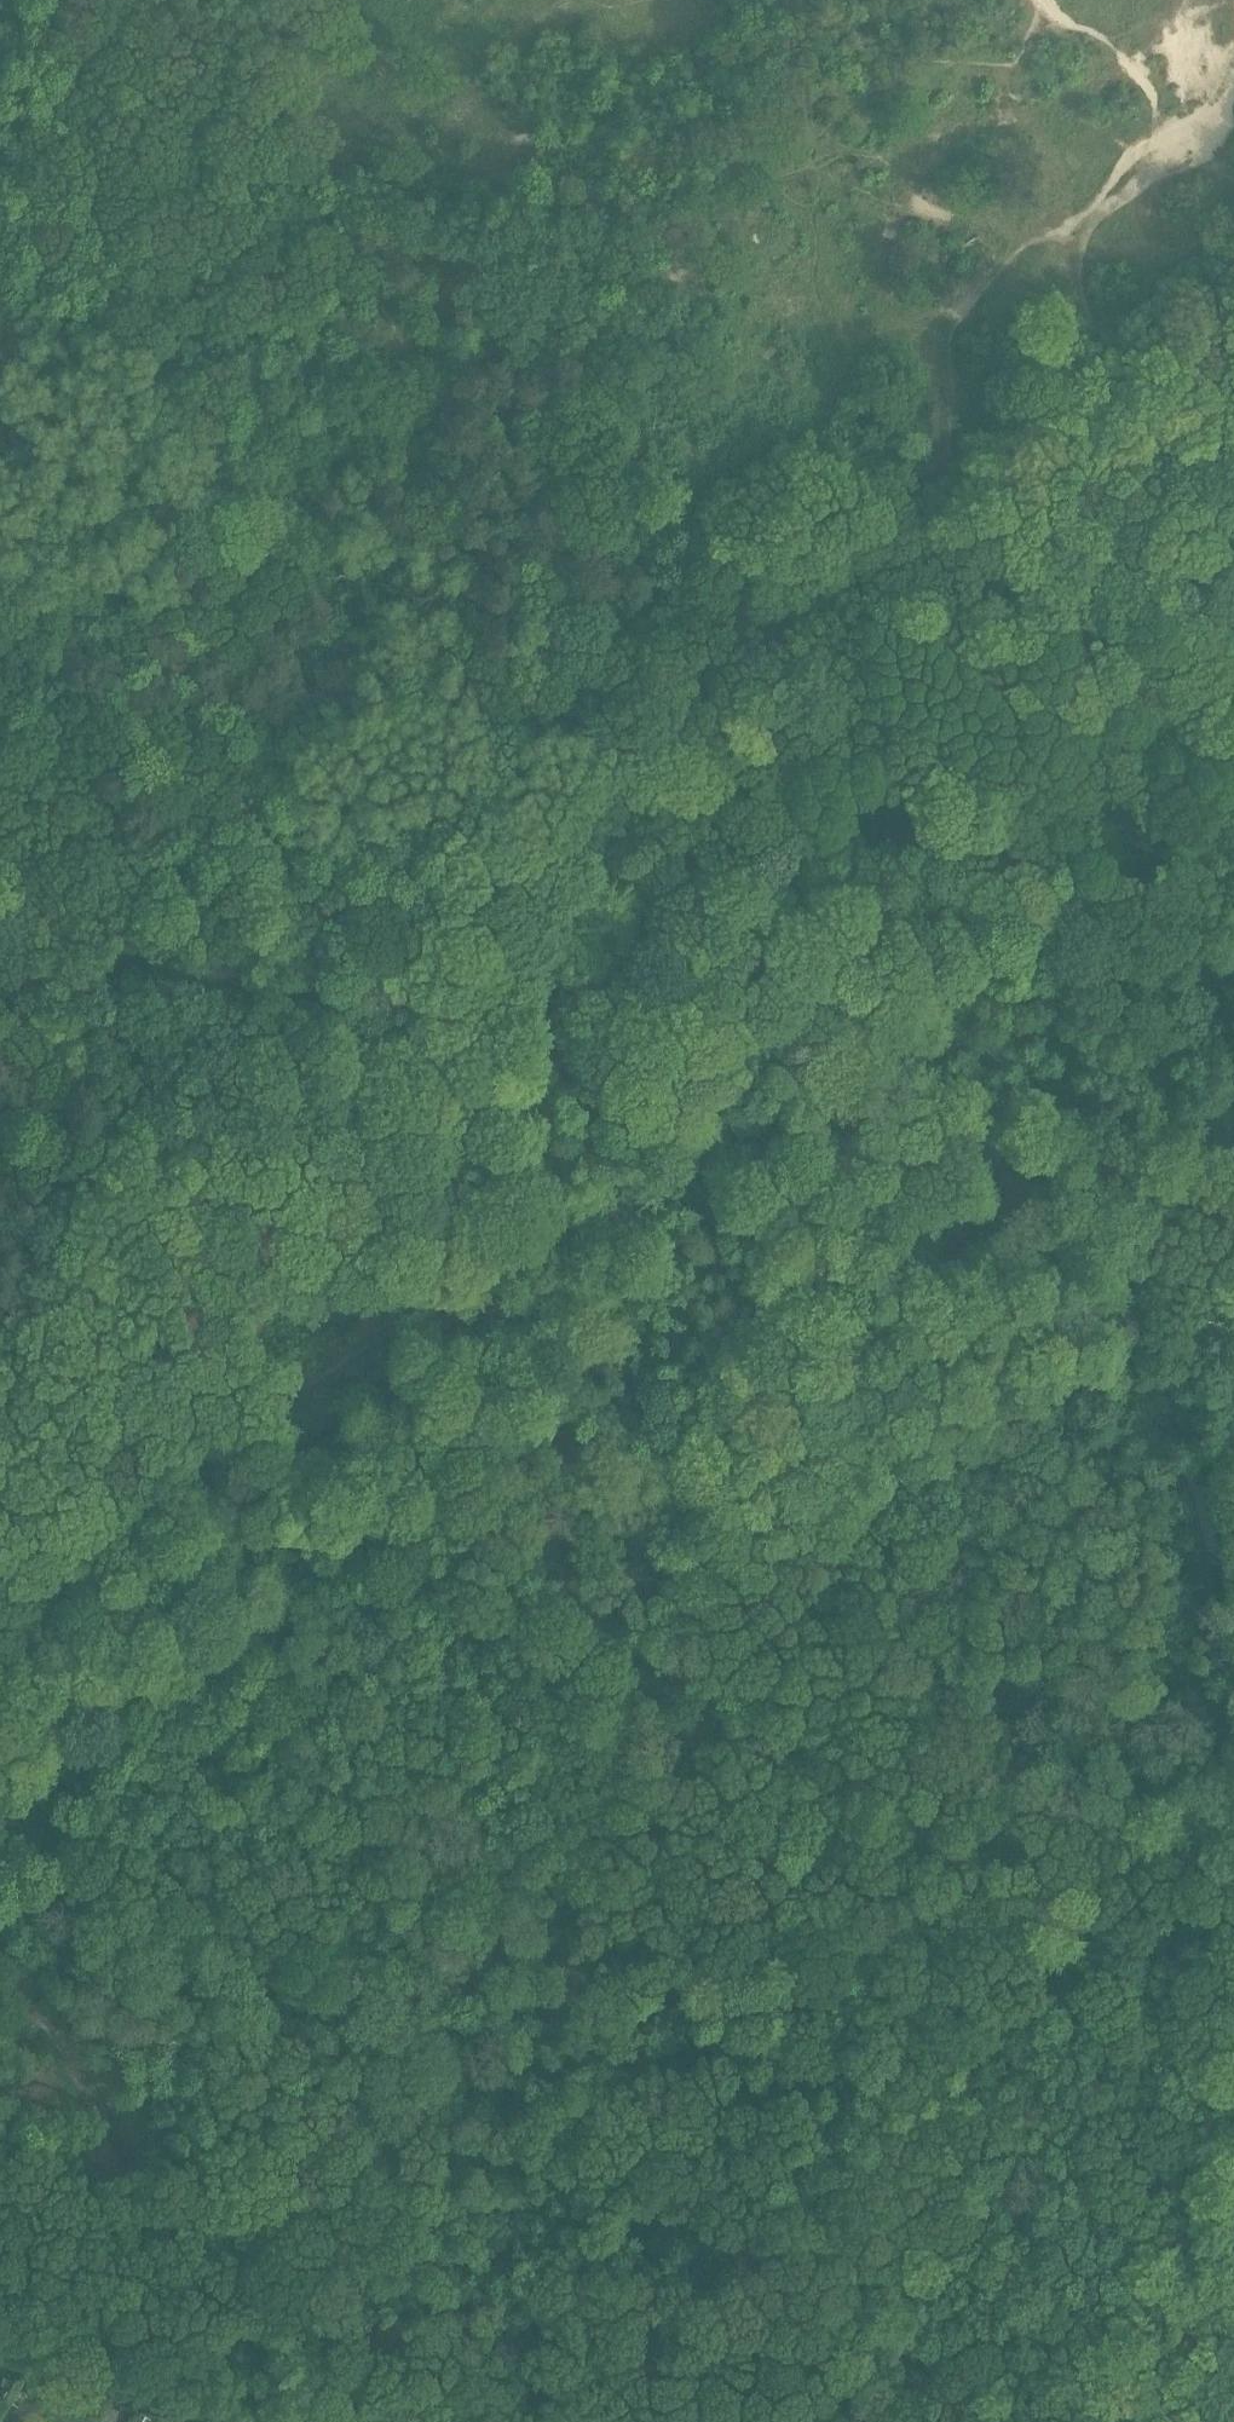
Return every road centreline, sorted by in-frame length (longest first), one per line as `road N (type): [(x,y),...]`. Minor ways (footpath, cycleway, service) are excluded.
road 1 (track): [(260,1429),(363,1520),(580,1673),(831,1806),(1020,1842),(1233,1851)]
road 2 (track): [(749,1119),(0,1588)]
road 3 (track): [(0,1982),(68,2053),(244,2371),(281,2421)]
road 4 (track): [(777,1126),(1233,1225)]

